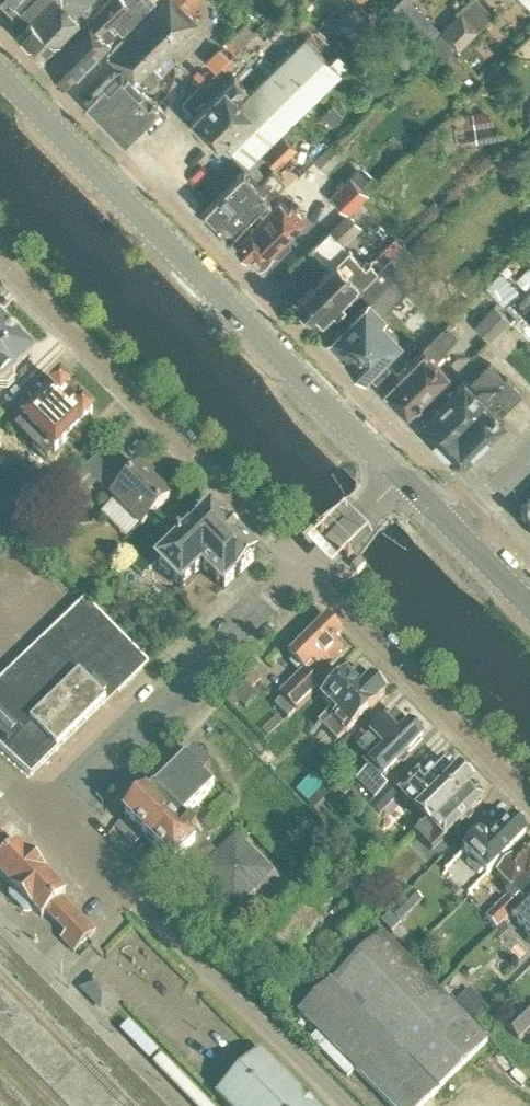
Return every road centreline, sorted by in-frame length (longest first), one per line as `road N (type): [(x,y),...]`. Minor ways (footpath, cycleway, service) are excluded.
road 1 (tertiary): [(394,474),(0,75)]
road 2 (residential): [(300,571),(0,262)]
road 3 (unclassified): [(49,824),(344,1105)]
road 4 (unclassified): [(49,824),(300,571)]
road 5 (residential): [(529,804),(300,571)]
road 6 (unclassified): [(300,571),(394,474)]

